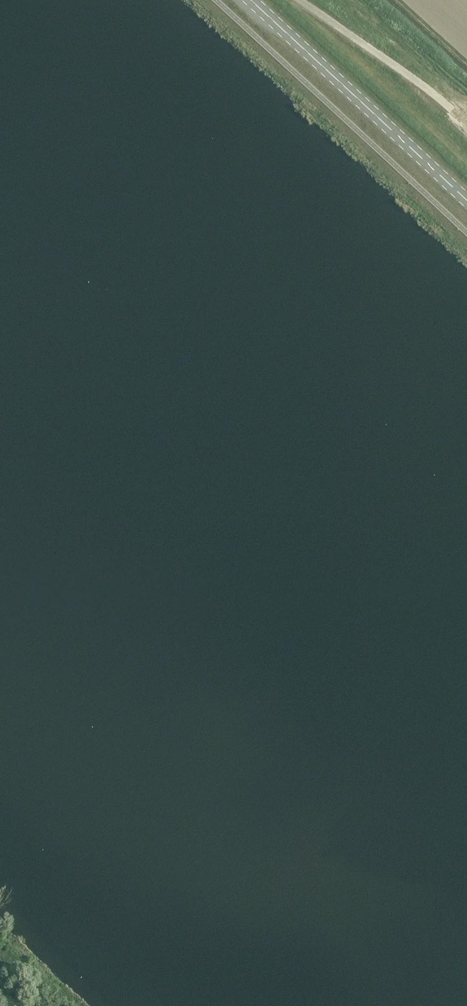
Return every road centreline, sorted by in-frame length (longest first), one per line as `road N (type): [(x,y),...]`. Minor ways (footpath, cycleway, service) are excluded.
road 1 (secondary): [(466,200),(251,0)]

